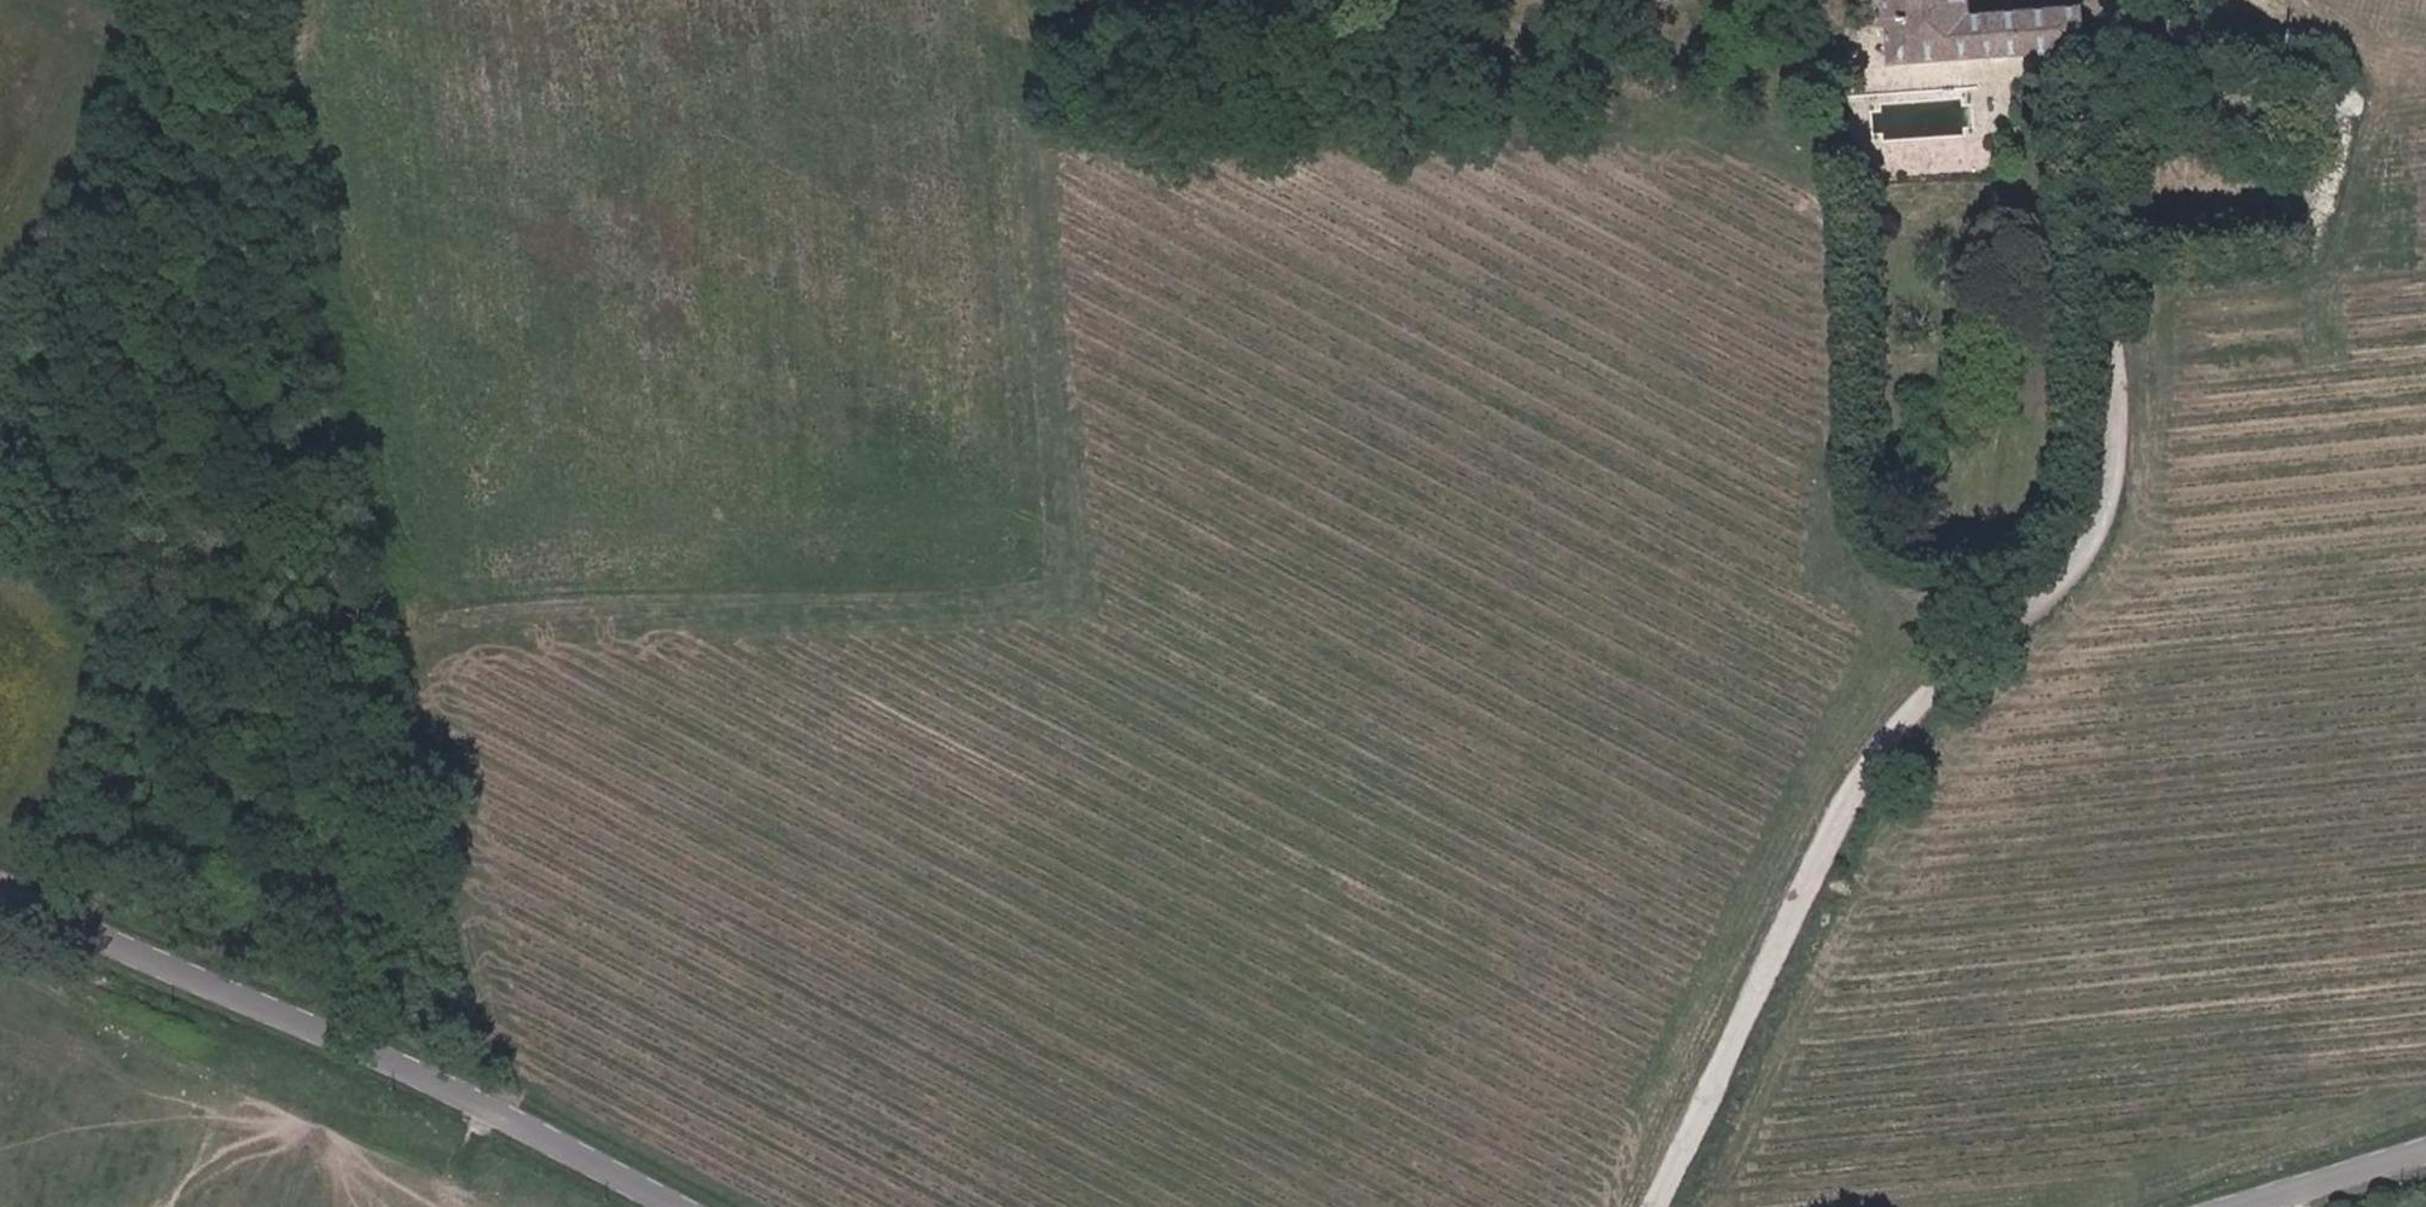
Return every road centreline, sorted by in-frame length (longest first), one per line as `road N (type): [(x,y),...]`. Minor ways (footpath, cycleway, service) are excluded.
road 1 (tertiary): [(0,880),(38,905),(359,1041),(681,1206)]
road 2 (tertiary): [(2254,1206),(2425,1156)]

